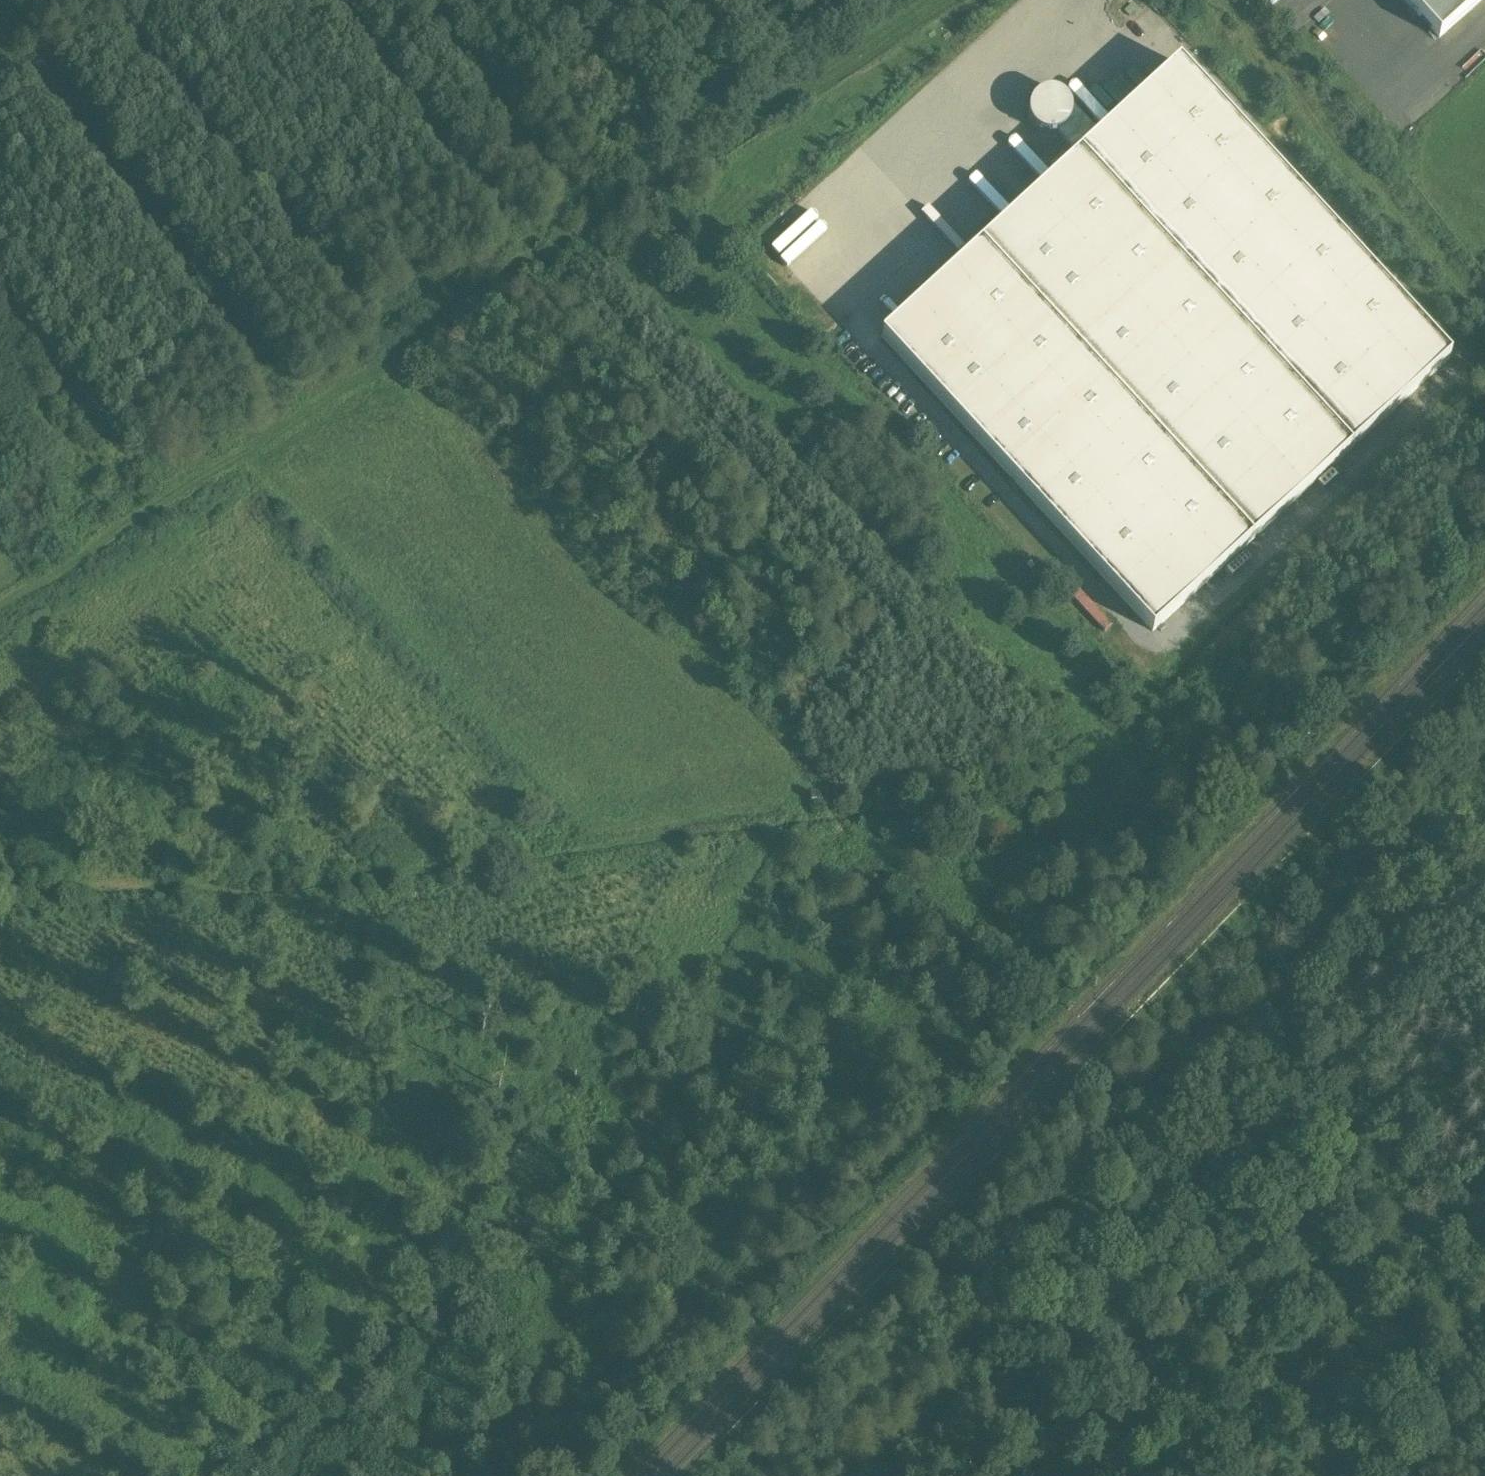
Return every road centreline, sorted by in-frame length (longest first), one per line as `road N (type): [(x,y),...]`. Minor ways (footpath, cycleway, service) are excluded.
road 1 (track): [(0,645),(983,0)]
road 2 (track): [(1215,0),(1484,298)]

